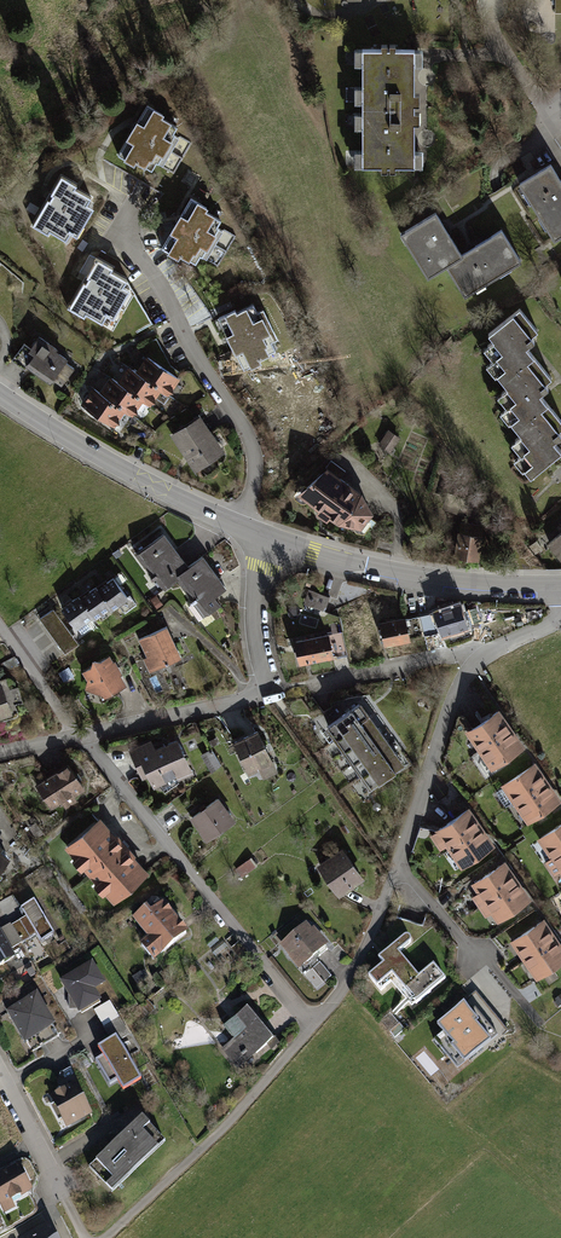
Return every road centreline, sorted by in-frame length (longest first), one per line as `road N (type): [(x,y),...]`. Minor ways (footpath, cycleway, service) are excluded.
road 1 (residential): [(560,618),(480,658),(467,673),(377,920),(314,1024)]
road 2 (residential): [(80,735),(314,1024)]
road 3 (residential): [(122,214),(136,254),(249,435),(254,475),(239,525)]
road 4 (track): [(314,1024),(225,1126),(104,1237)]
road 5 (residential): [(560,587),(433,580),(270,539)]
road 6 (residential): [(239,525),(138,479),(0,397)]
road 7 (residential): [(273,691),(255,615),(270,539)]
road 8 (residential): [(65,1199),(0,1070)]

